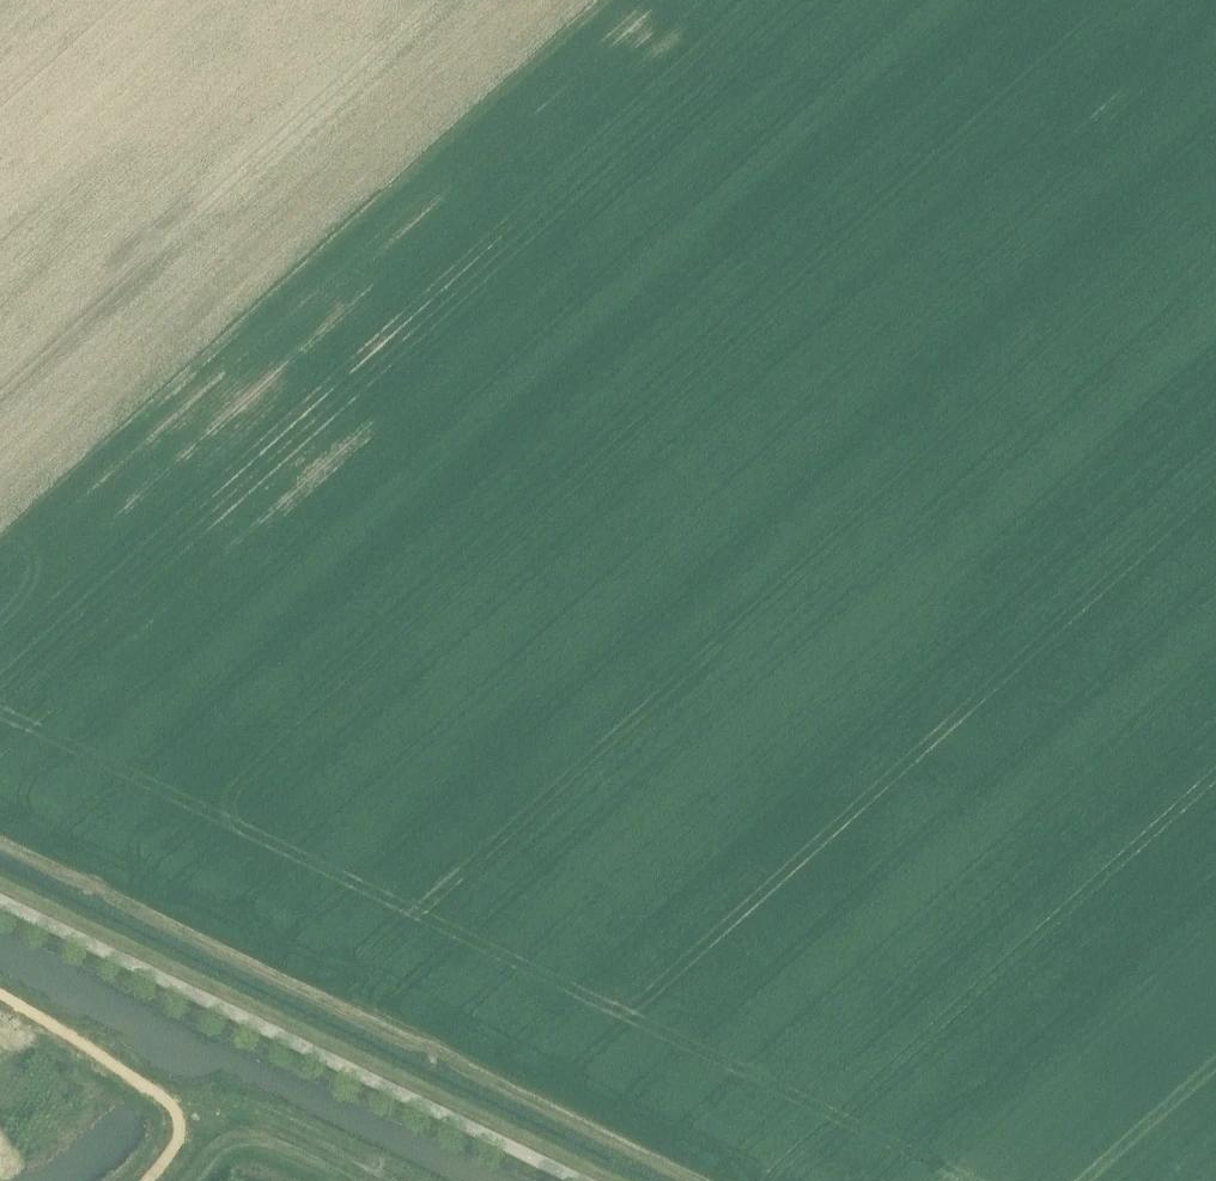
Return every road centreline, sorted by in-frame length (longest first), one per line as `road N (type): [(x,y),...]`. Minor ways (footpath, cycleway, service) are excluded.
road 1 (track): [(581,1180),(0,899)]

